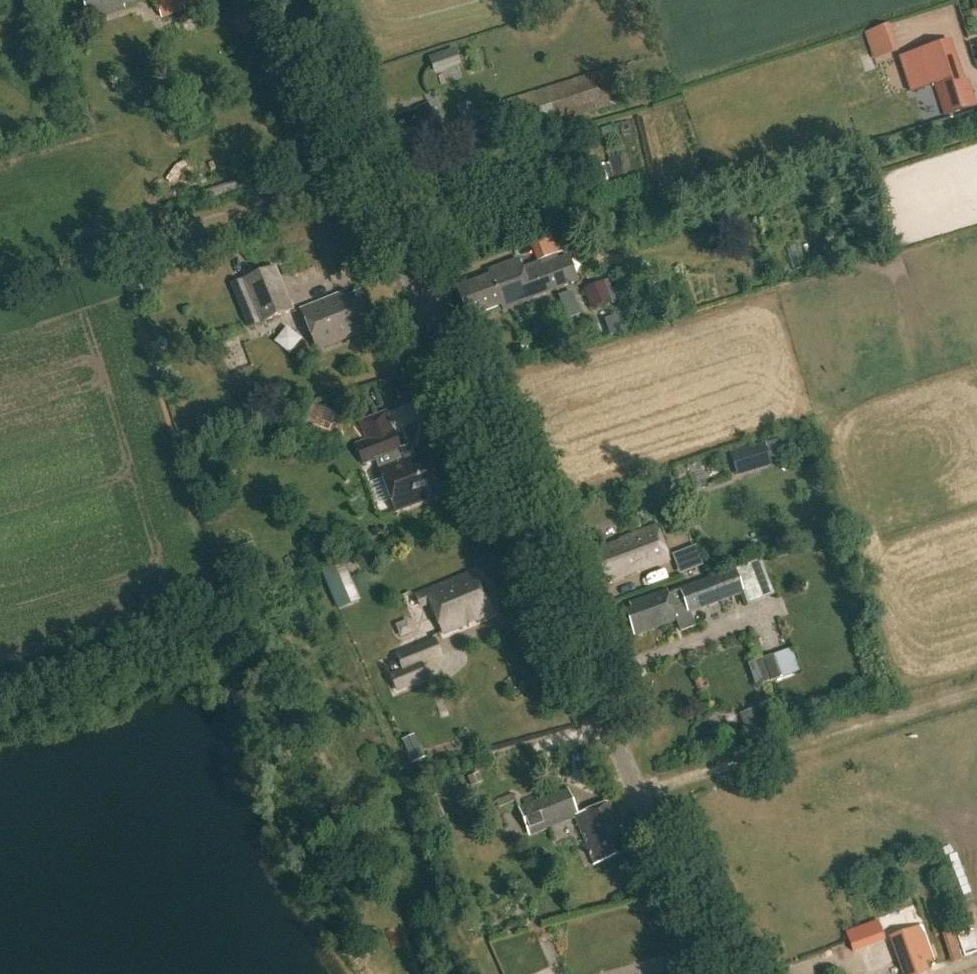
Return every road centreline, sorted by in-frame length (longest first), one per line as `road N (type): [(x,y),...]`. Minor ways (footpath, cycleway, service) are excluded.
road 1 (tertiary): [(717,973),(287,0)]
road 2 (track): [(360,167),(0,287)]
road 3 (track): [(976,689),(638,793)]

